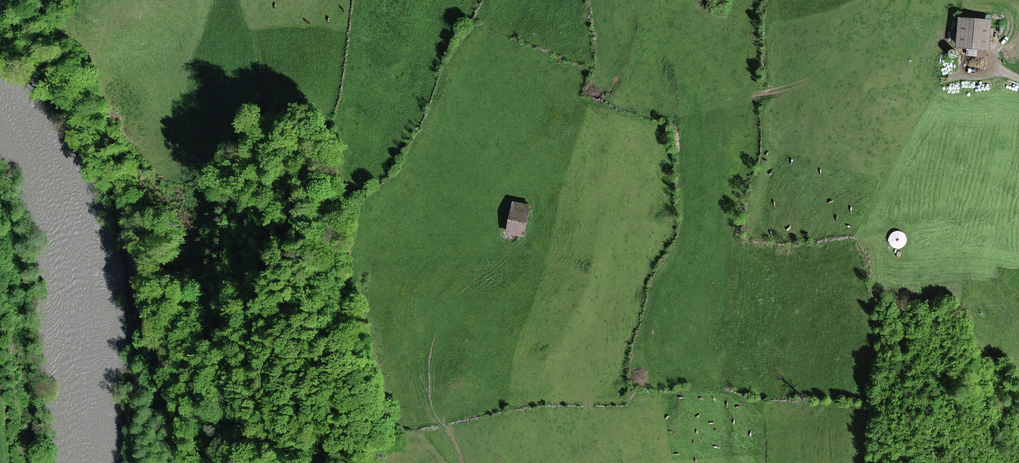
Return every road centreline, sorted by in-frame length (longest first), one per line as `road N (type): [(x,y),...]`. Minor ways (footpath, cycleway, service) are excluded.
road 1 (unclassified): [(0,54),(65,106),(100,155),(203,462)]
road 2 (track): [(137,274),(140,462)]

